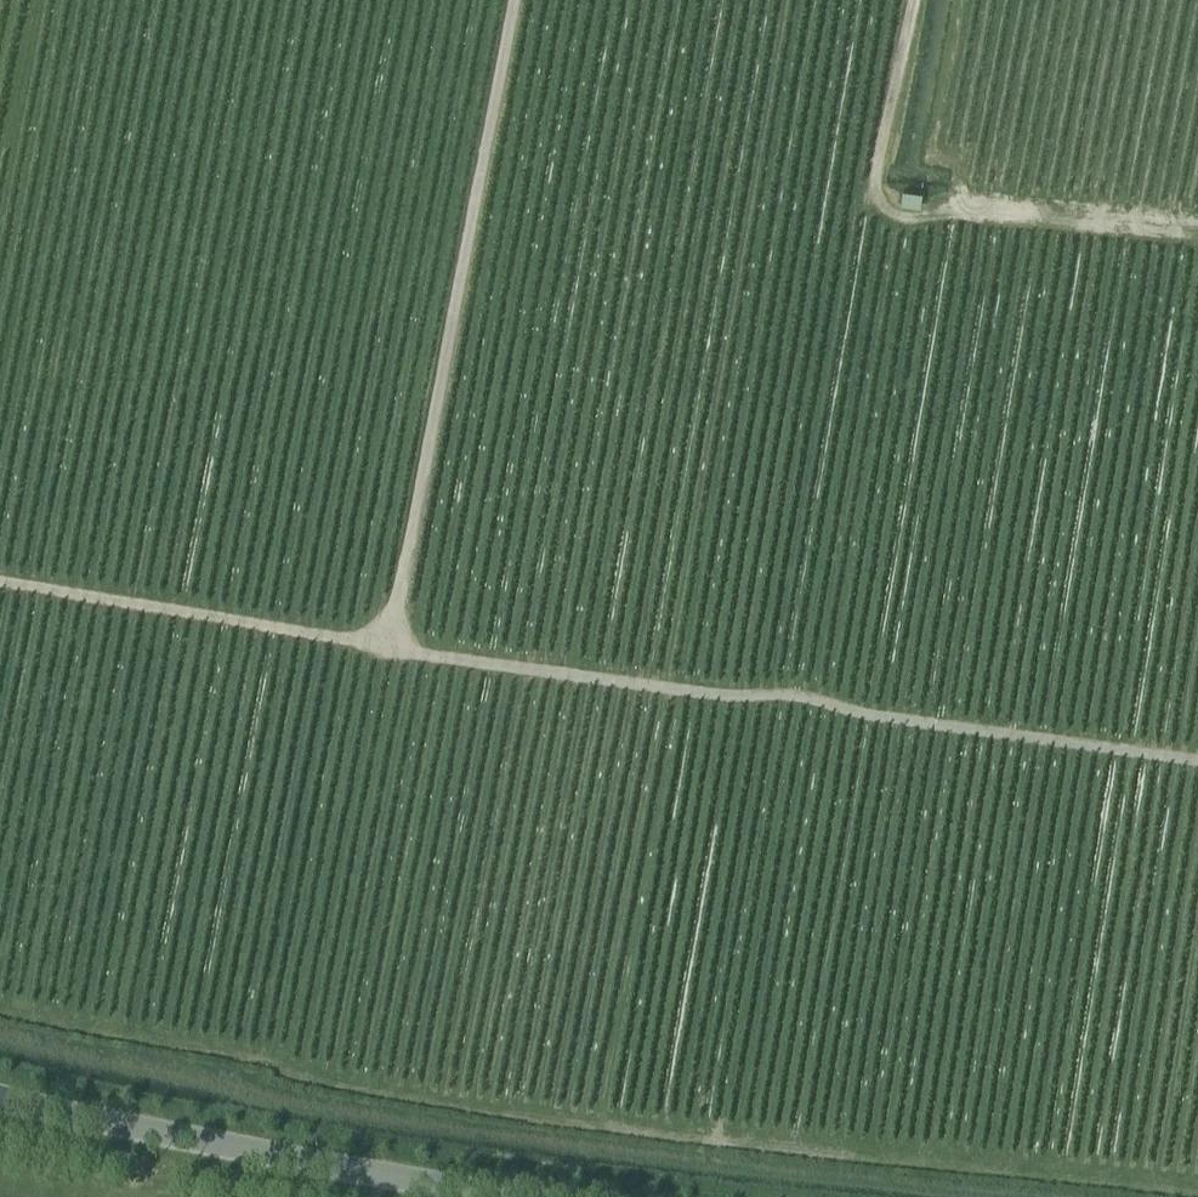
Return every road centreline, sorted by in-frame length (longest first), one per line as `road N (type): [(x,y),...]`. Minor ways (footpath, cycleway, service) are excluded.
road 1 (unclassified): [(573,1196),(205,1133),(0,1087)]

